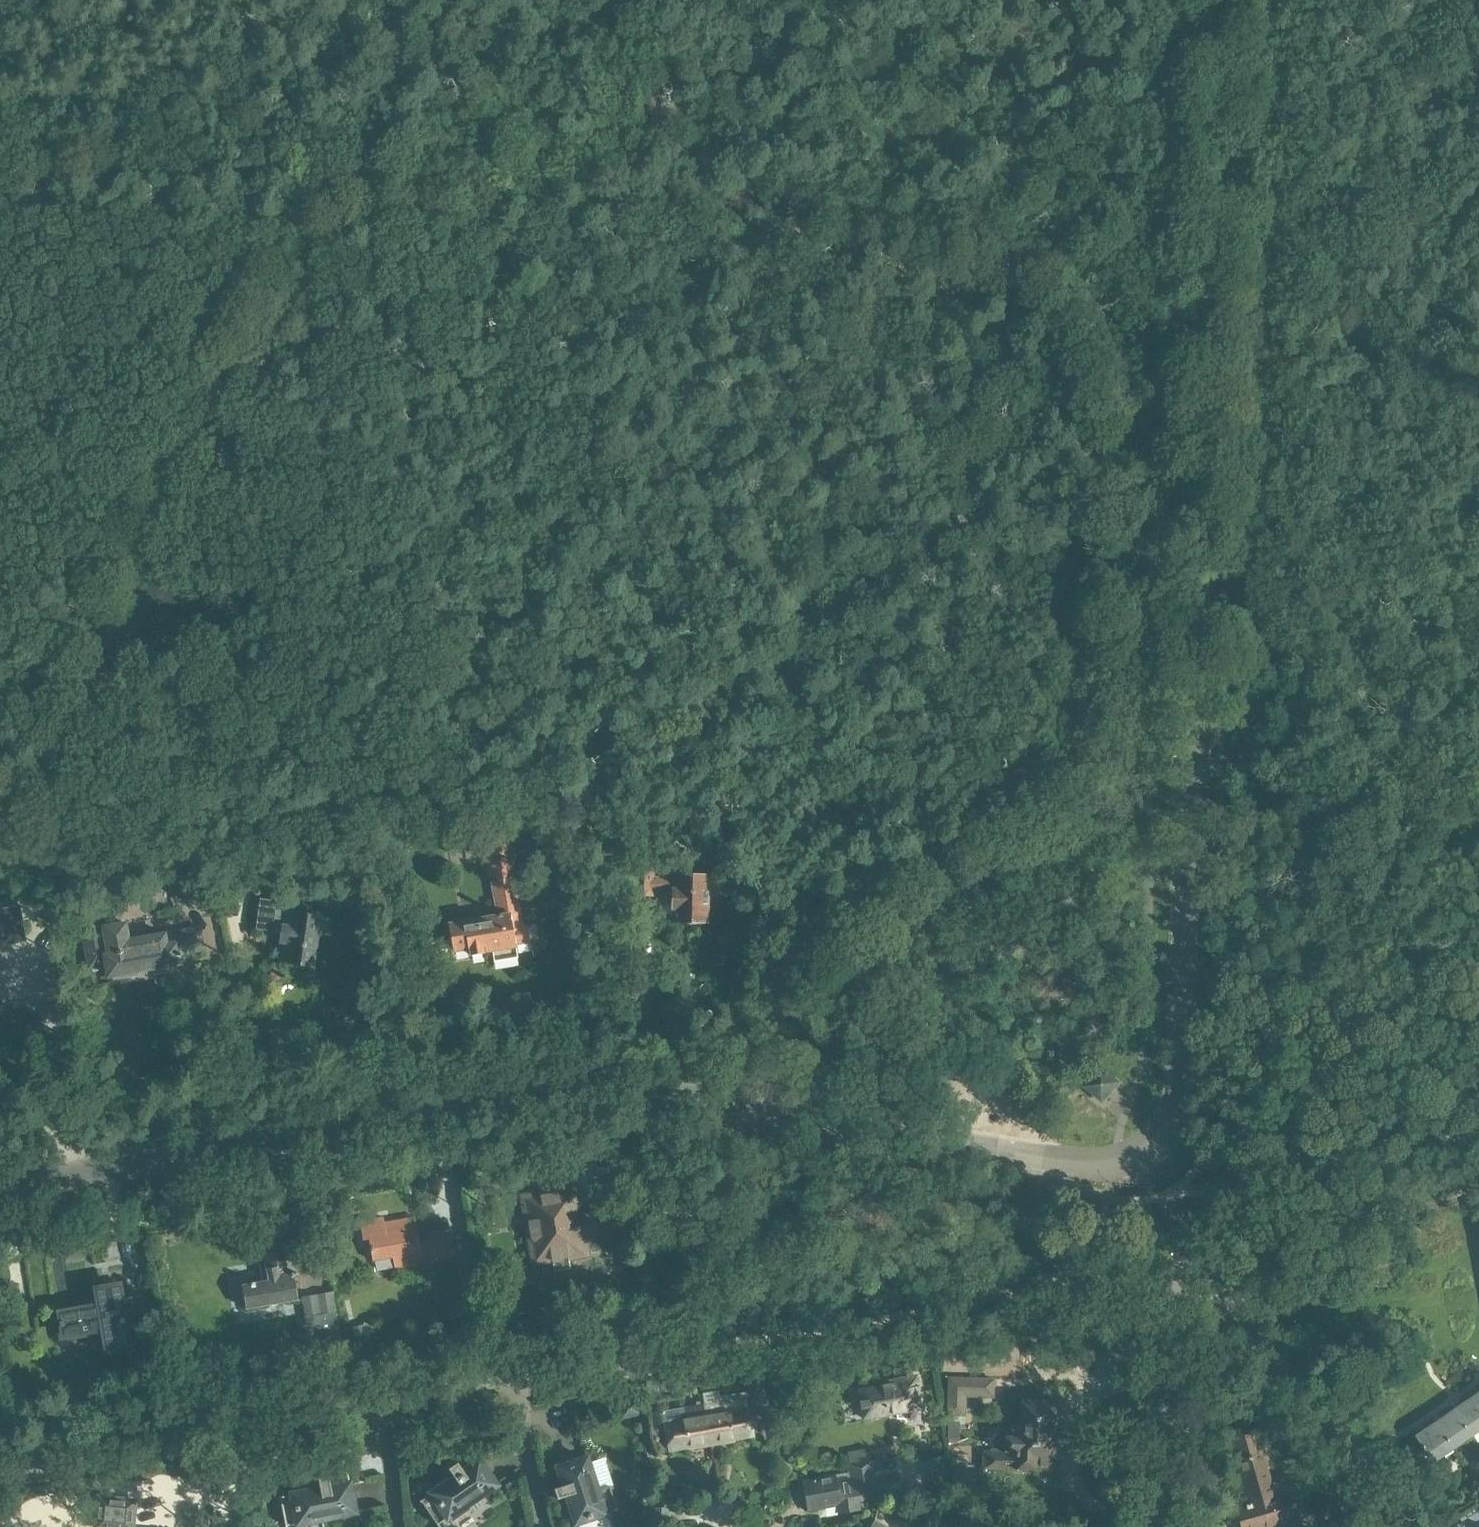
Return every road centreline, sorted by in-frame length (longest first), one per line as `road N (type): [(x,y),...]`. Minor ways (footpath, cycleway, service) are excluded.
road 1 (unclassified): [(1016,1152),(1088,1163),(1145,1154),(1175,1113),(1221,0)]
road 2 (residential): [(0,1183),(612,1085),(1016,1152)]
road 3 (residential): [(0,1475),(517,1375)]
road 4 (residential): [(1395,1526),(1211,1271),(1188,1267)]
road 5 (residential): [(1164,1526),(1175,1283),(1188,1267)]
road 6 (track): [(1245,1191),(1274,1168),(1478,1131)]

